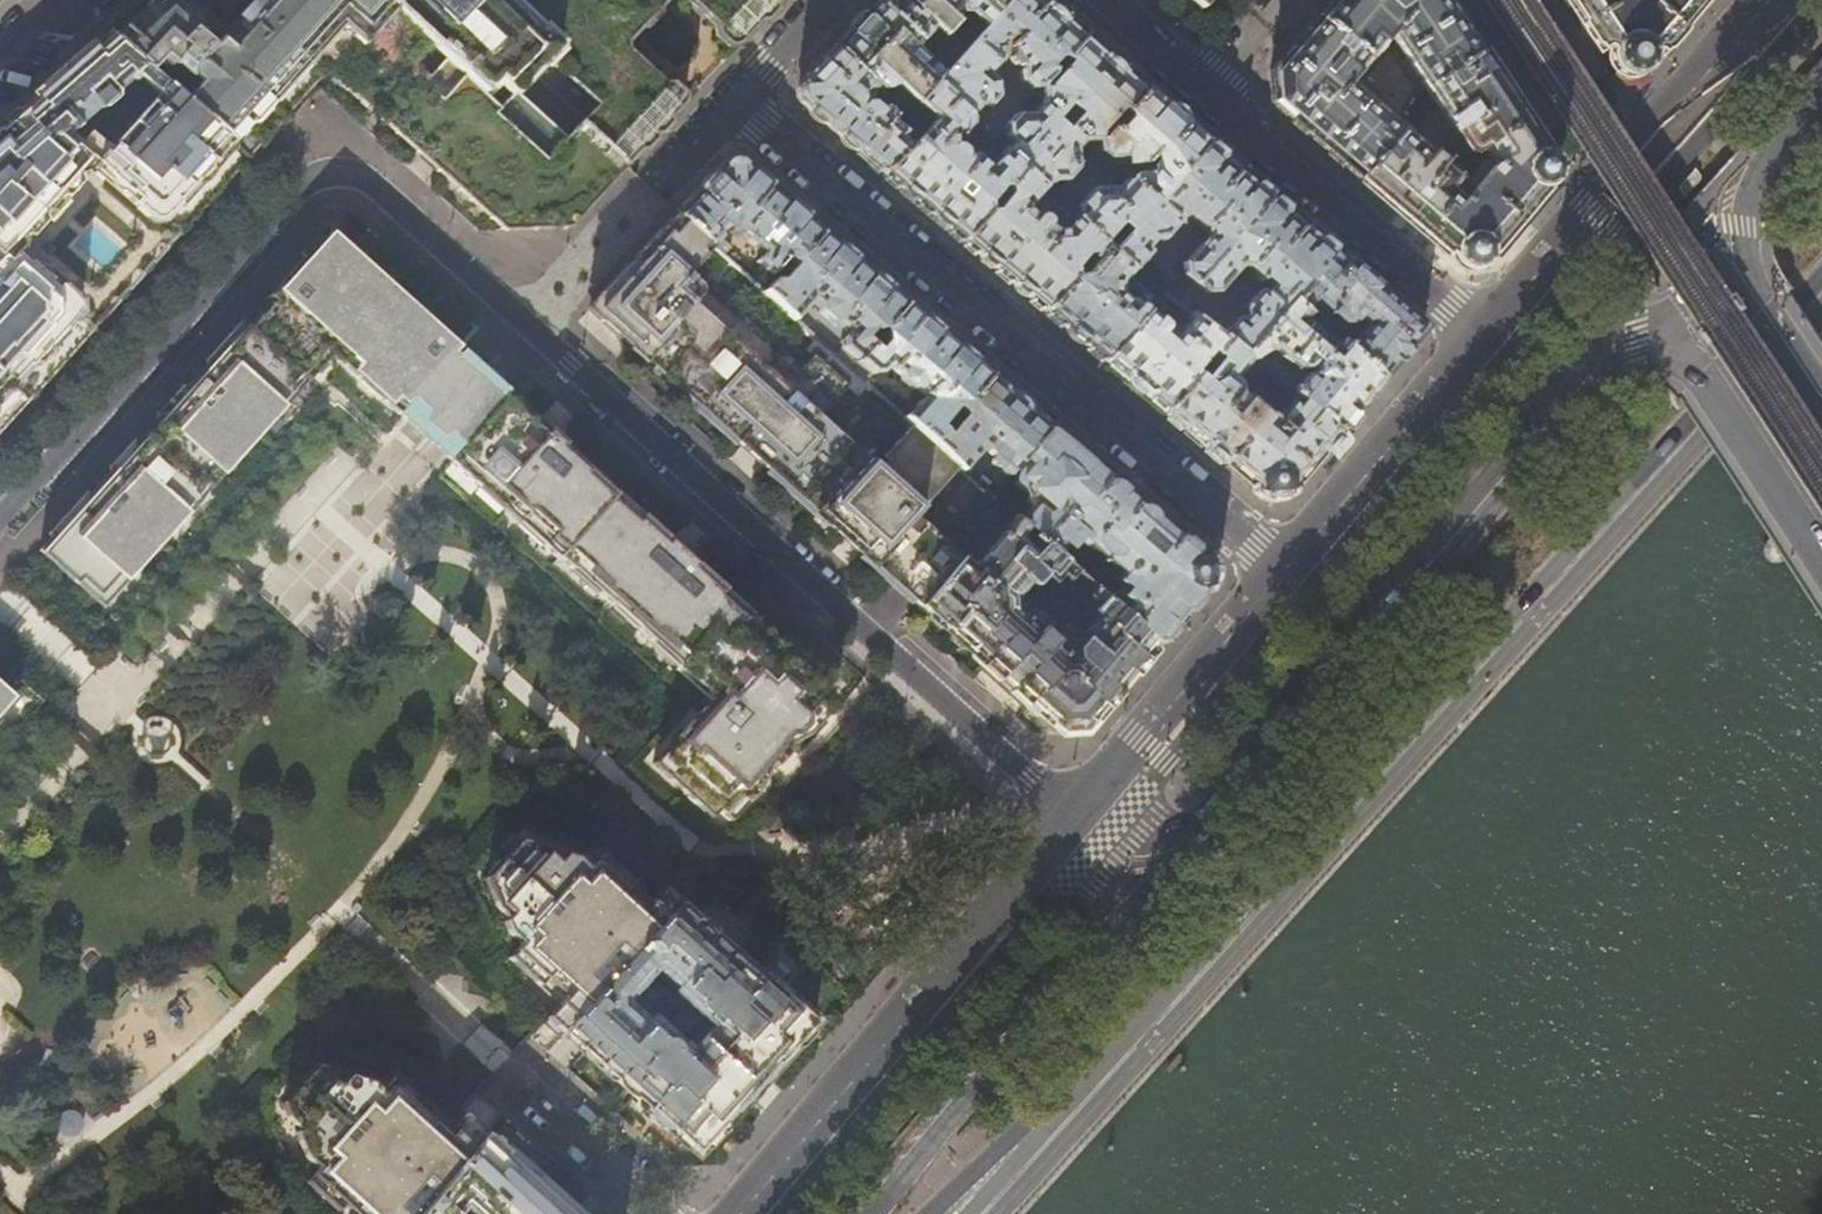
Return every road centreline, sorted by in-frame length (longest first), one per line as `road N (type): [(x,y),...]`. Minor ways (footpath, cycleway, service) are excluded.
road 1 (residential): [(0,520),(304,185),(333,174),(368,180),(1080,819)]
road 2 (primary): [(1086,1071),(1821,272)]
road 3 (residential): [(1286,568),(727,110)]
road 4 (secondary): [(1217,818),(1599,362),(1658,330)]
road 5 (secondary): [(871,1213),(1110,929),(1178,868),(1217,818)]
road 6 (primary): [(1080,819),(742,1213)]
road 7 (primary): [(1772,0),(1485,337)]
road 8 (residential): [(1203,89),(1485,337)]
road 9 (primary): [(1286,568),(1080,819)]
road 10 (primary): [(1485,337),(1286,568)]
road 11 (secondary): [(1658,330),(1689,358),(1821,565)]
road 12 (primary): [(930,1213),(1086,1071)]
road 13 (secondary): [(1737,272),(1743,201),(1821,104)]
road 14 (residential): [(672,1213),(527,1086)]
road 15 (primary): [(969,1213),(1086,1071)]
road 16 (secondary): [(1821,404),(1737,272)]
road 17 (residential): [(727,110),(826,0)]
road 18 (secondary): [(1217,818),(1160,843),(1108,835),(1080,819)]
road 19 (residential): [(1101,0),(1203,89)]
road 20 (residential): [(1577,104),(1508,0)]

